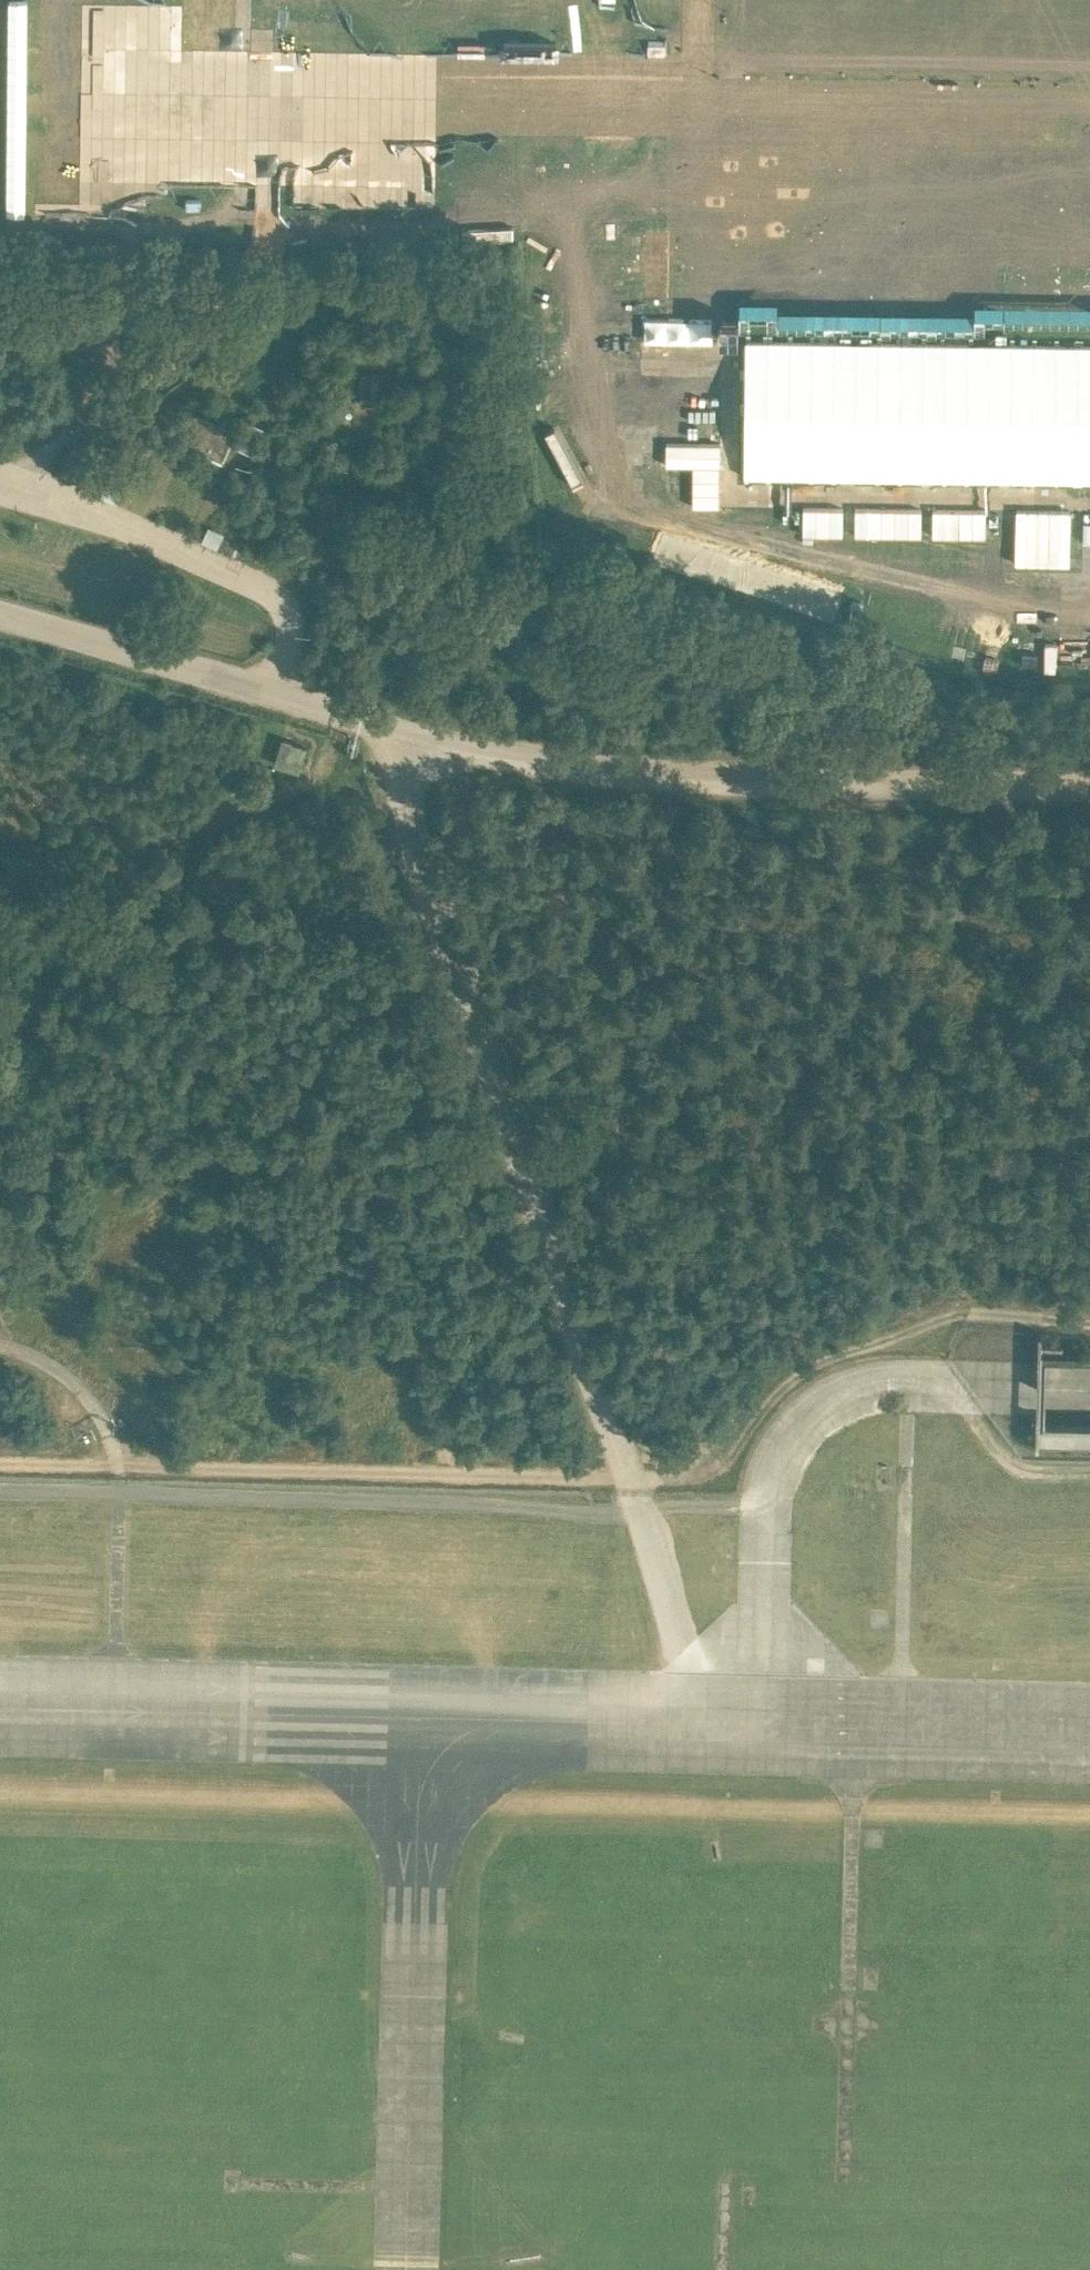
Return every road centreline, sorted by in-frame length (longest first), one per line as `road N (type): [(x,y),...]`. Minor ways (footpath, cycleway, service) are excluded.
road 1 (unclassified): [(0,605),(278,695),(520,757),(627,771),(1089,782)]
road 2 (track): [(246,0),(244,183),(230,205),(201,221),(144,225),(0,220)]
road 3 (track): [(0,474),(75,498),(277,592),(294,641),(278,695)]

